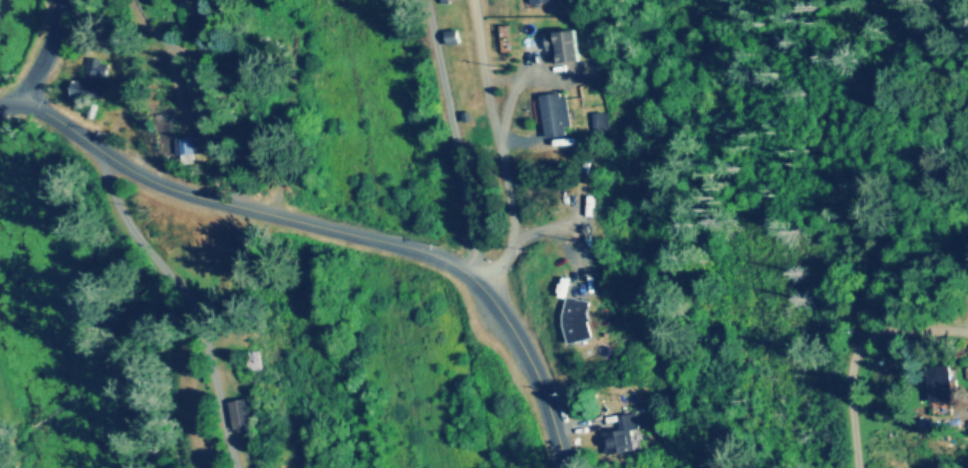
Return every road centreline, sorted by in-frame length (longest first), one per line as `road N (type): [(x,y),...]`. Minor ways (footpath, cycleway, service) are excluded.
road 1 (tertiary): [(571,467),(516,330),(457,266),(153,182),(27,89)]
road 2 (residential): [(534,364),(475,0)]

